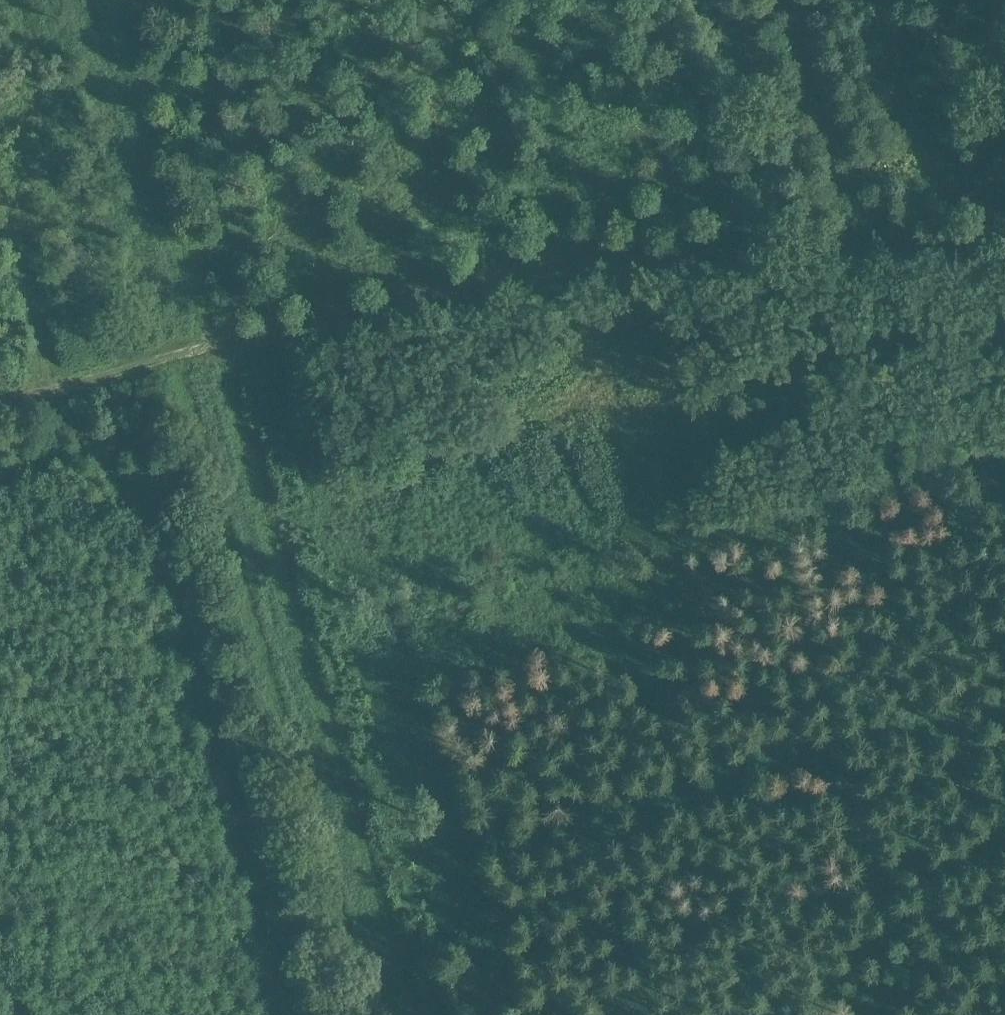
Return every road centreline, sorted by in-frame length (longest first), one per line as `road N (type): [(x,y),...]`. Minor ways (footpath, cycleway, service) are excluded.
road 1 (track): [(1004,251),(548,265),(365,300),(0,405)]
road 2 (track): [(67,386),(0,194)]

